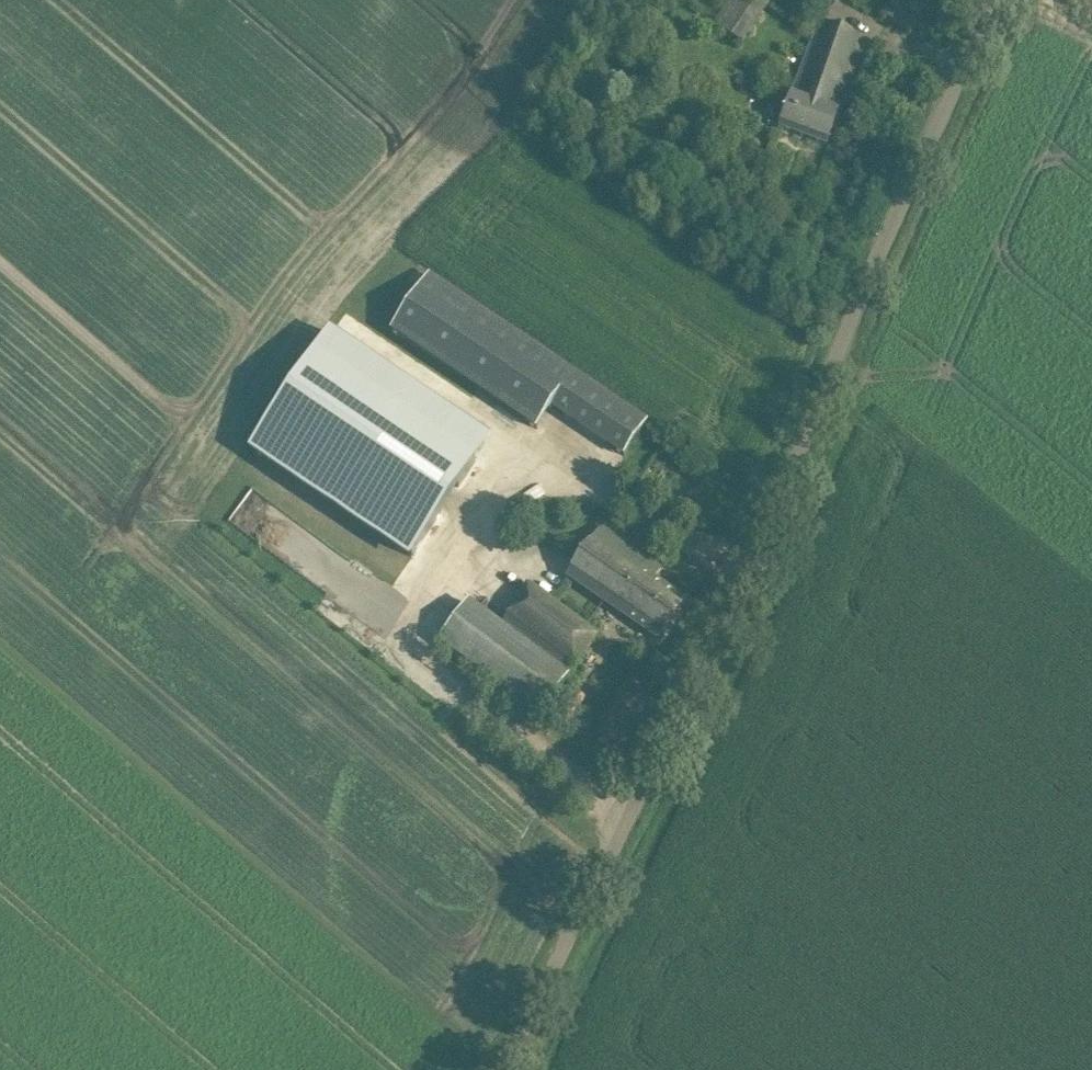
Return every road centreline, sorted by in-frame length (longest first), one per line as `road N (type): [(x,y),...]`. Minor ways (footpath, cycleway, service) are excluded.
road 1 (unclassified): [(504,1069),(559,930),(991,0)]

